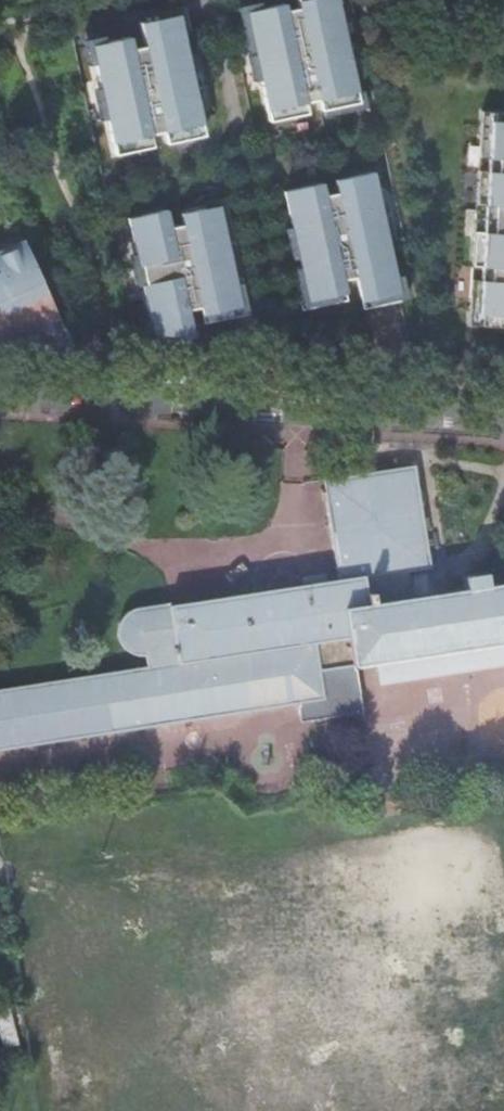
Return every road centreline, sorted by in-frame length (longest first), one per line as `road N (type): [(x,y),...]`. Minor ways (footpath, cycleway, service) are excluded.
road 1 (unclassified): [(0,395),(441,418),(503,430)]

